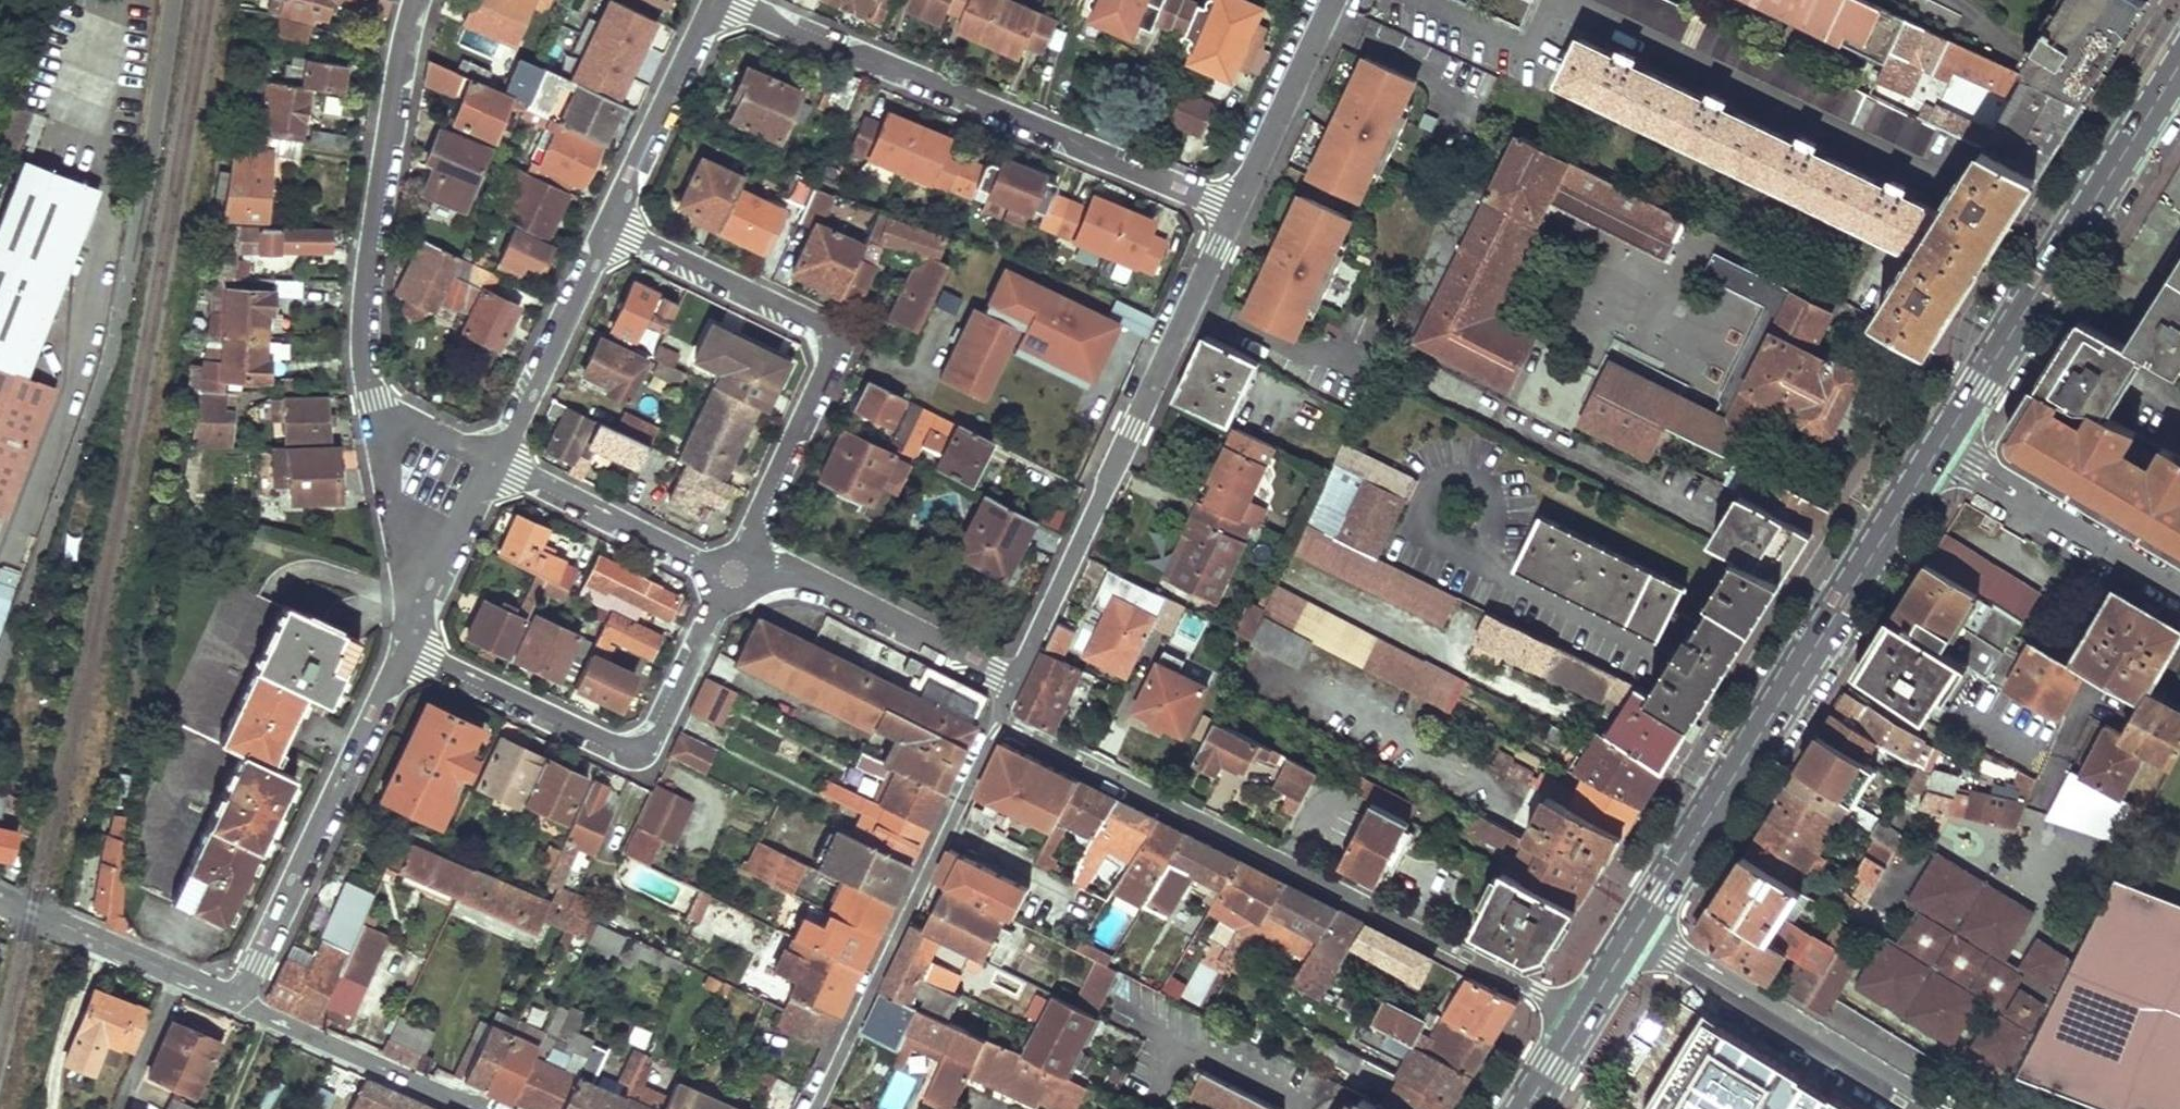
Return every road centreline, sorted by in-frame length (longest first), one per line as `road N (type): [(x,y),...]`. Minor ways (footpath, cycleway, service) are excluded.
road 1 (residential): [(999,719),(1581,1020)]
road 2 (primary): [(1637,933),(1938,451)]
road 3 (residential): [(741,0),(1233,209)]
road 4 (residential): [(1012,681),(1233,209)]
road 5 (residential): [(732,574),(833,362),(818,323),(608,226)]
road 6 (primary): [(1938,451),(2179,63)]
road 7 (residential): [(732,574),(658,735),(636,746),(612,745),(410,648)]
road 8 (residential): [(999,719),(812,1108)]
road 9 (residential): [(371,400),(366,314),(402,72),(421,0)]
road 10 (residential): [(233,1000),(339,777),(372,740),(410,648)]
road 11 (residential): [(732,574),(813,579),(1012,681)]
road 12 (residential): [(1938,451),(2179,592)]
road 13 (residential): [(474,1108),(233,1000)]
road 14 (residential): [(498,460),(732,574)]
road 15 (residential): [(498,460),(608,226)]
road 16 (residential): [(233,1000),(0,898)]
road 17 (residential): [(371,400),(410,648)]
road 18 (residential): [(608,226),(714,0)]
road 19 (residential): [(1233,209),(1332,0)]
road 20 (residential): [(410,648),(498,460)]
road 21 (residential): [(1871,1080),(1751,1001)]
road 22 (residential): [(498,460),(371,400)]

